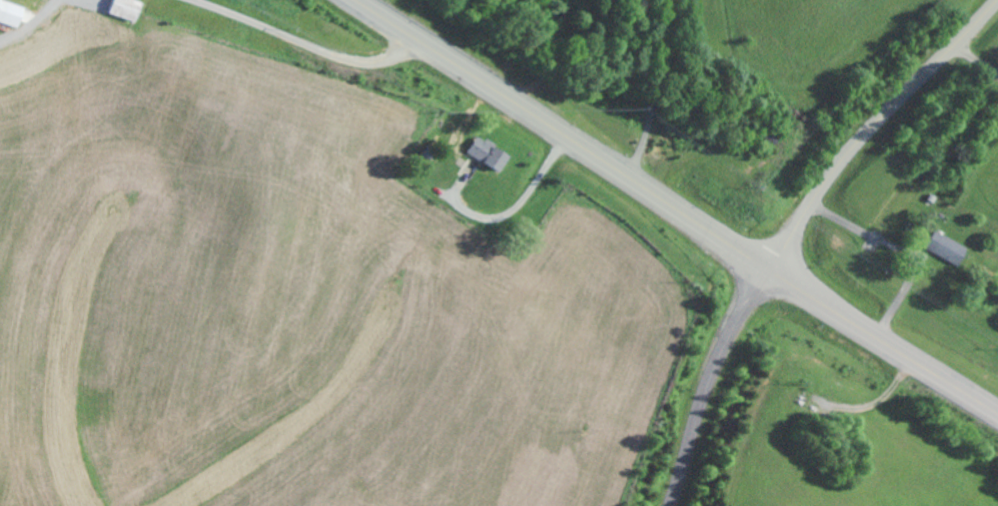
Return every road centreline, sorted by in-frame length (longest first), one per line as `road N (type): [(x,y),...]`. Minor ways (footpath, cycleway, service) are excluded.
road 1 (trunk): [(997,416),(358,0)]
road 2 (secondary): [(774,271),(852,154),(997,2)]
road 3 (residential): [(677,505),(723,367),(774,271)]

